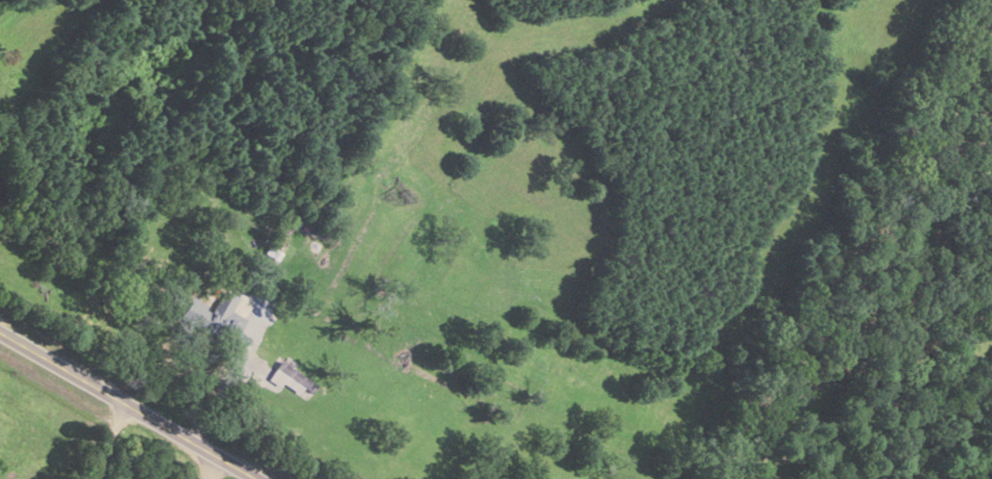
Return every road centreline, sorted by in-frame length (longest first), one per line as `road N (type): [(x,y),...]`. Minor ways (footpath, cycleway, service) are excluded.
road 1 (residential): [(587,478),(616,402),(718,299),(859,261),(991,266)]
road 2 (primary): [(0,333),(252,478)]

